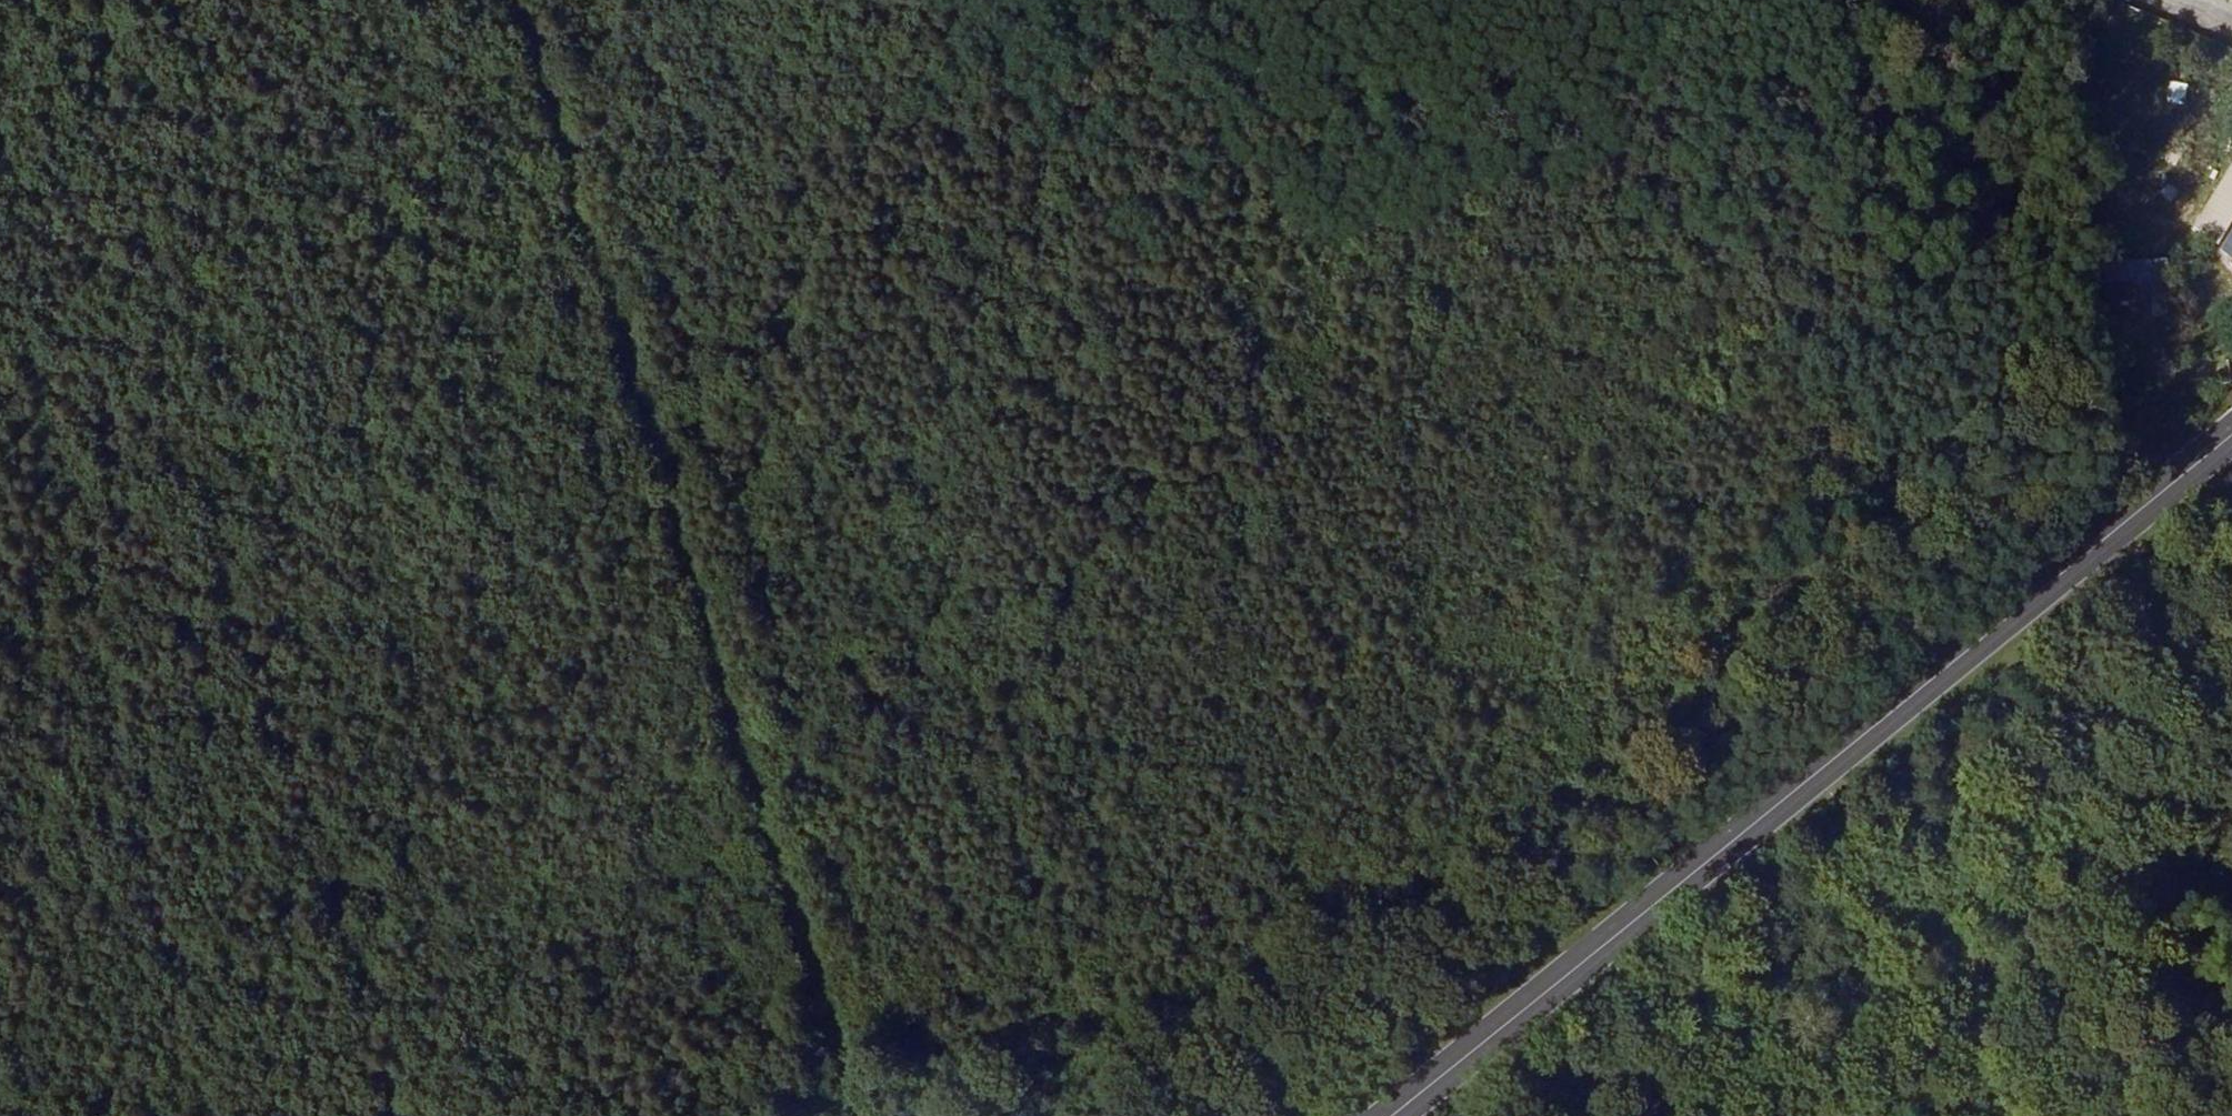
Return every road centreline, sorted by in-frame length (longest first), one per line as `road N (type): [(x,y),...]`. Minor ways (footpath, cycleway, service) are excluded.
road 1 (track): [(518,0),(860,1115)]
road 2 (primary): [(2231,439),(1397,1115)]

